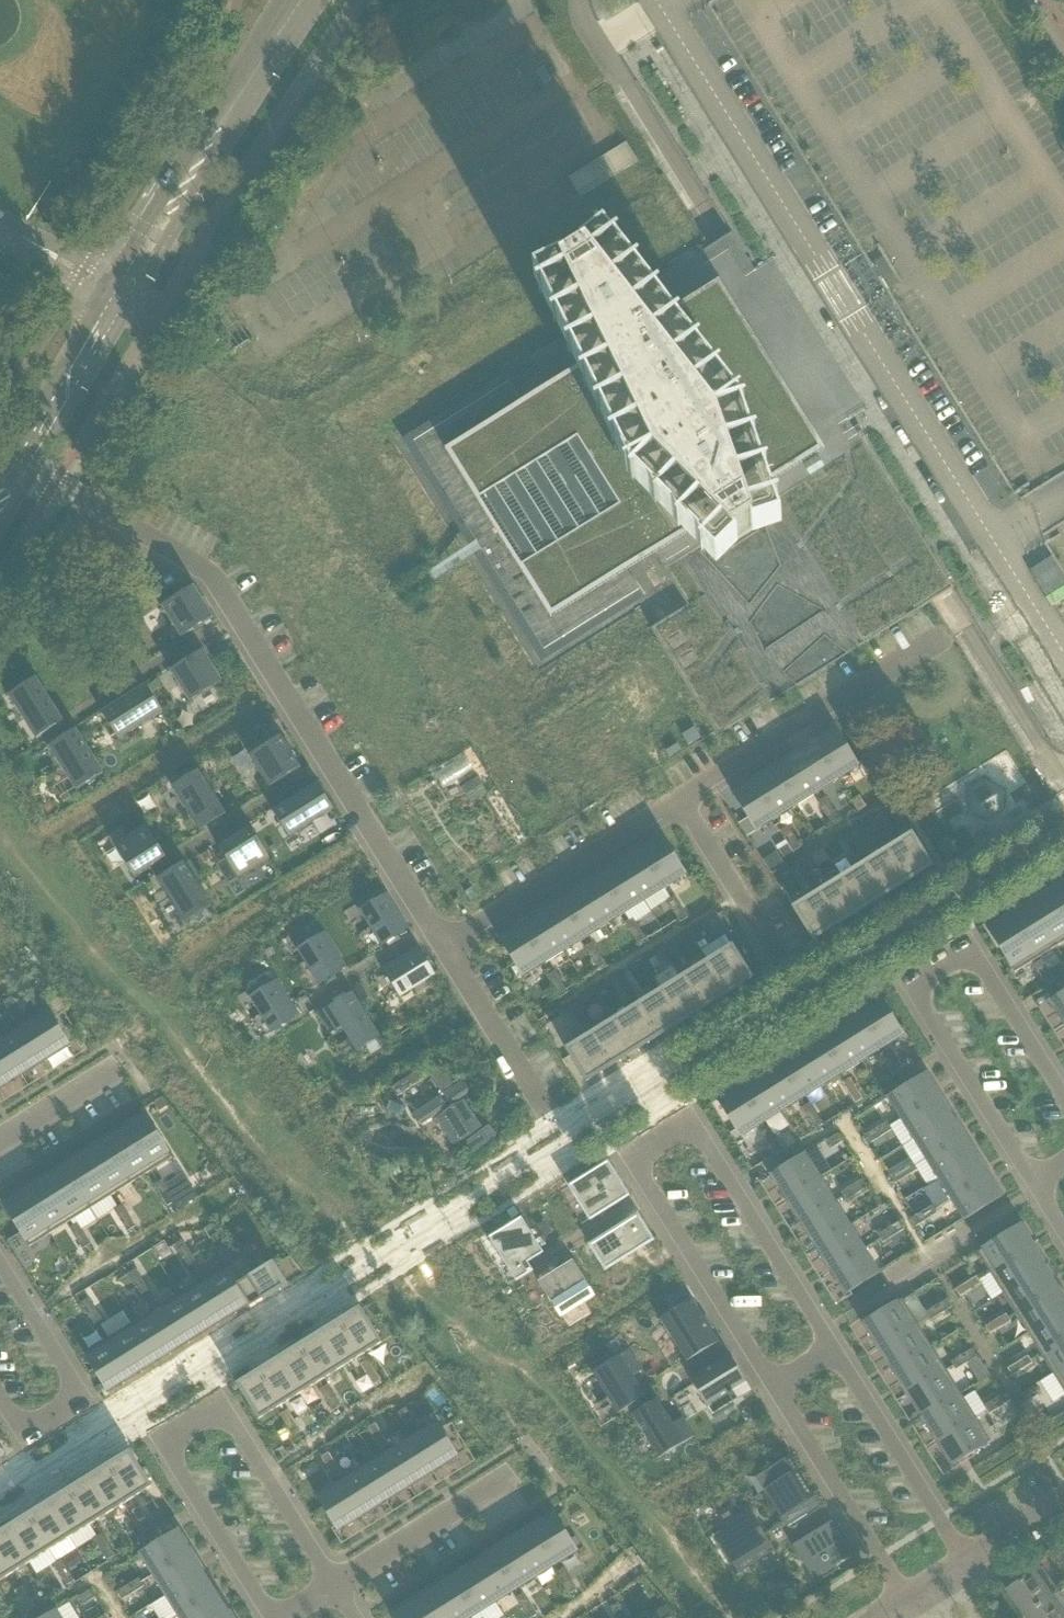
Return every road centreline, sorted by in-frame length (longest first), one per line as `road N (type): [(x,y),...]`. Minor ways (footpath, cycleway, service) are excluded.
road 1 (unclassified): [(1063,654),(654,0)]
road 2 (residential): [(20,466),(209,573),(440,946)]
road 3 (residential): [(834,1349),(692,1123),(631,1160),(773,1387)]
road 4 (residential): [(334,1587),(220,1408),(163,1444),(271,1617)]
road 5 (residential): [(1063,1099),(970,947),(910,984),(1031,1185)]
road 6 (residential): [(677,800),(939,640)]
road 7 (residential): [(440,946),(677,800)]
road 8 (residential): [(0,1409),(18,1438),(83,1399),(0,1263)]
road 9 (residential): [(968,1561),(834,1349)]
road 10 (residential): [(773,1387),(905,1600)]
road 11 (tertiary): [(177,198),(301,0)]
road 12 (tertiary): [(20,466),(133,272)]
road 13 (residential): [(334,1587),(511,1477)]
road 14 (residential): [(677,800),(781,968)]
road 15 (residential): [(440,946),(544,1112)]
road 16 (residential): [(0,1140),(118,1066)]

